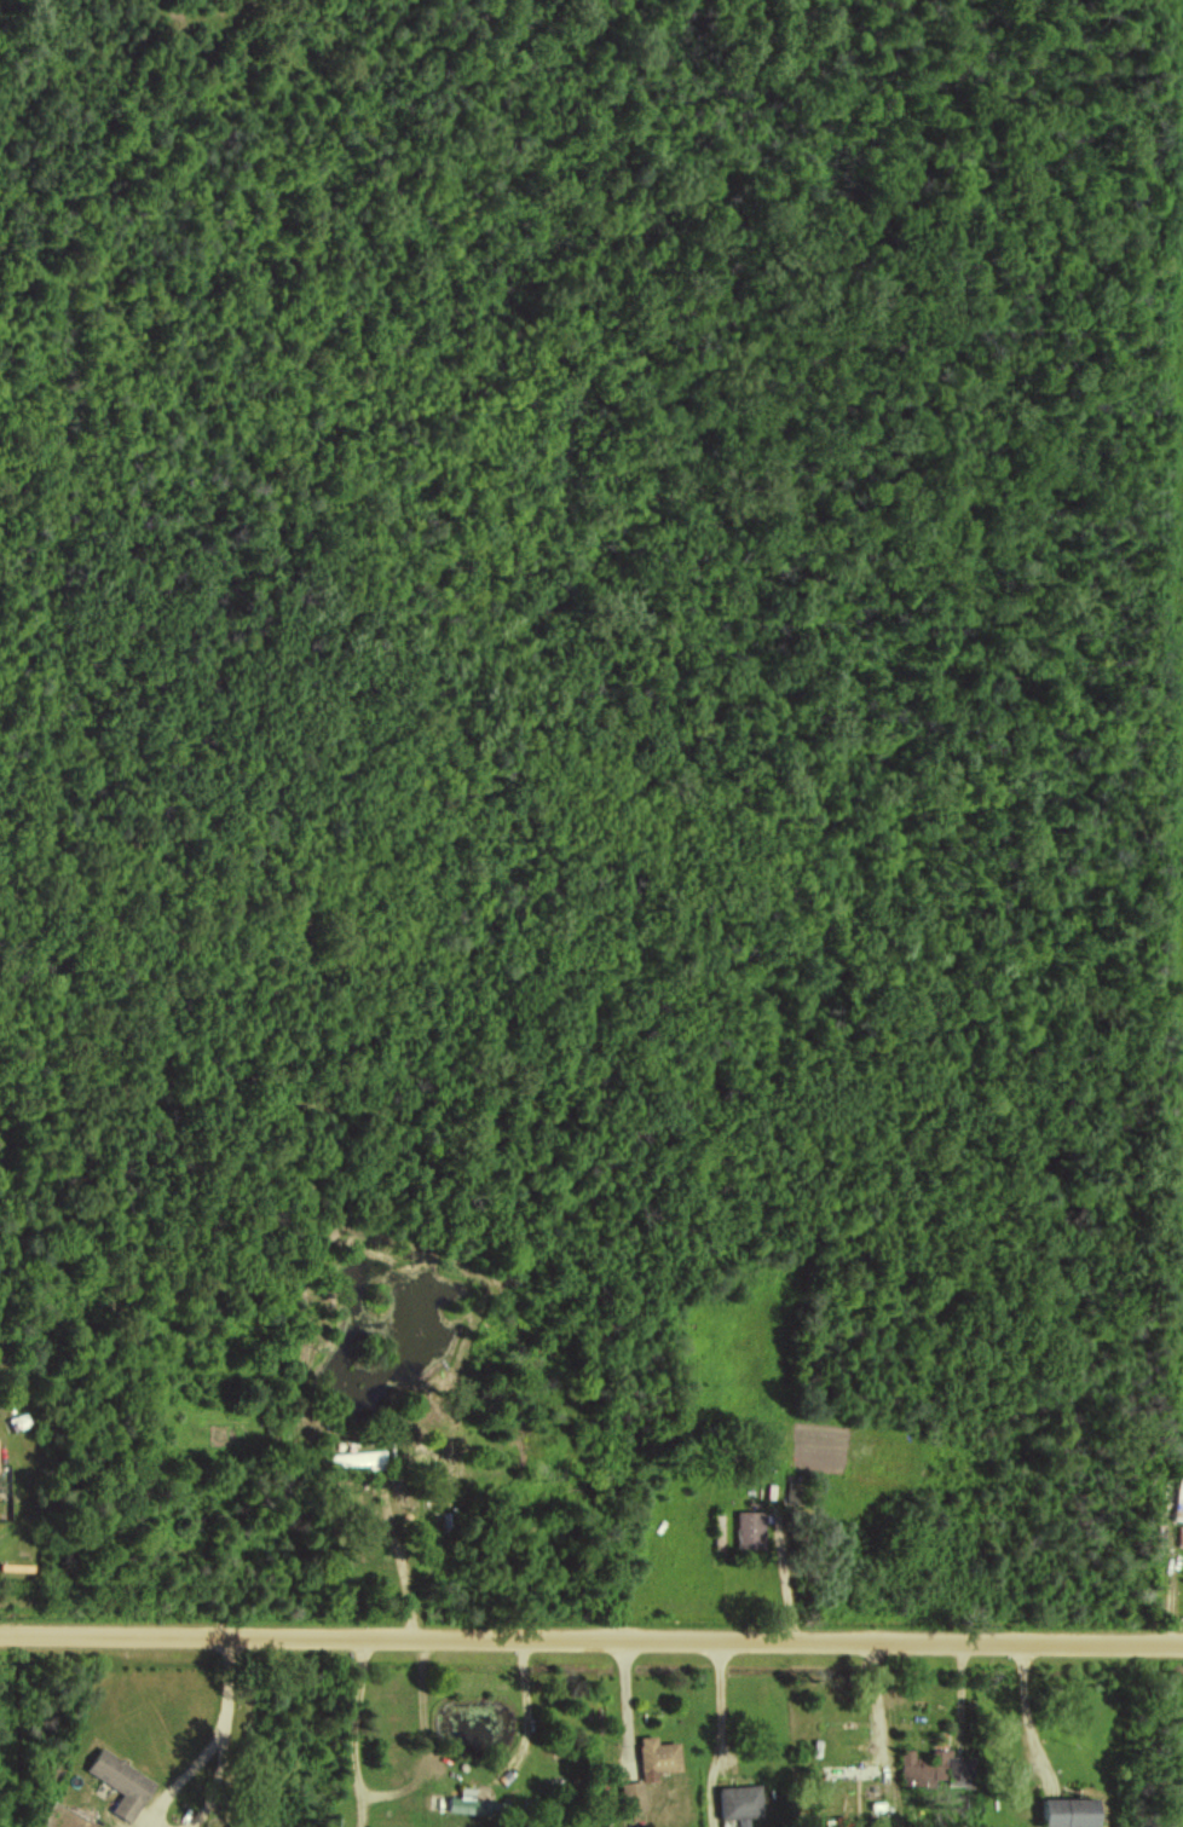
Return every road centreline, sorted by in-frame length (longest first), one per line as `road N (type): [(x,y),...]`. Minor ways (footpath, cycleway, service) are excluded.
road 1 (residential): [(0,1639),(1182,1646)]

